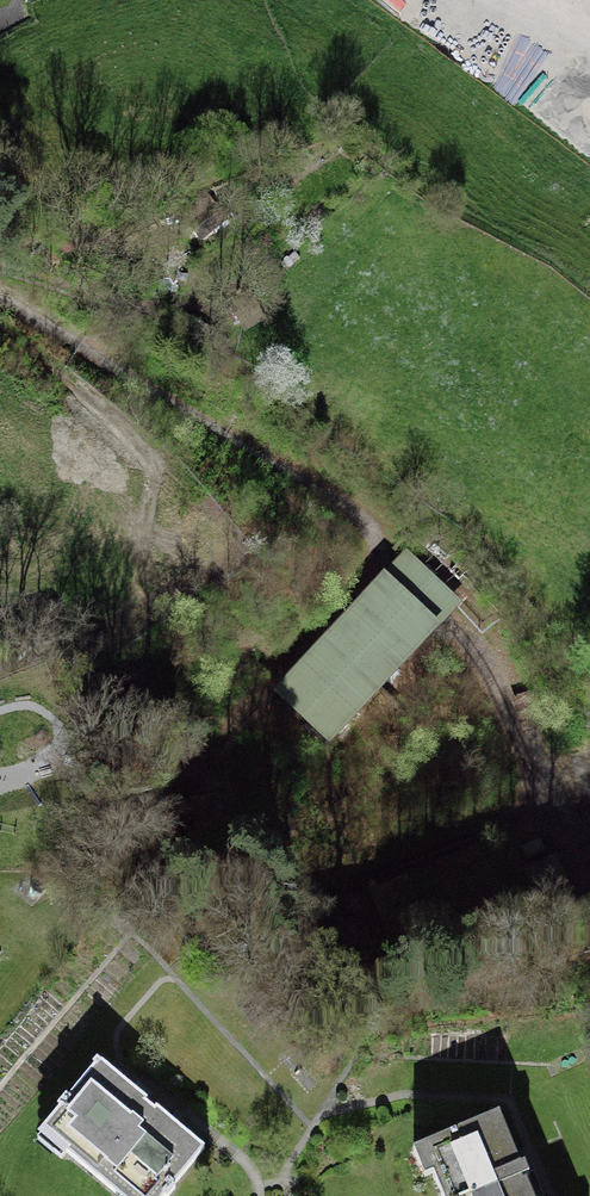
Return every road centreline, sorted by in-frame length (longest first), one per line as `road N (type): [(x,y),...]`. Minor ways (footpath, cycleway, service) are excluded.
road 1 (track): [(0,300),(334,499),(377,544),(374,581),(235,722),(219,771),(234,854),(265,886),(320,896),(515,825)]
road 2 (track): [(0,274),(178,319)]

